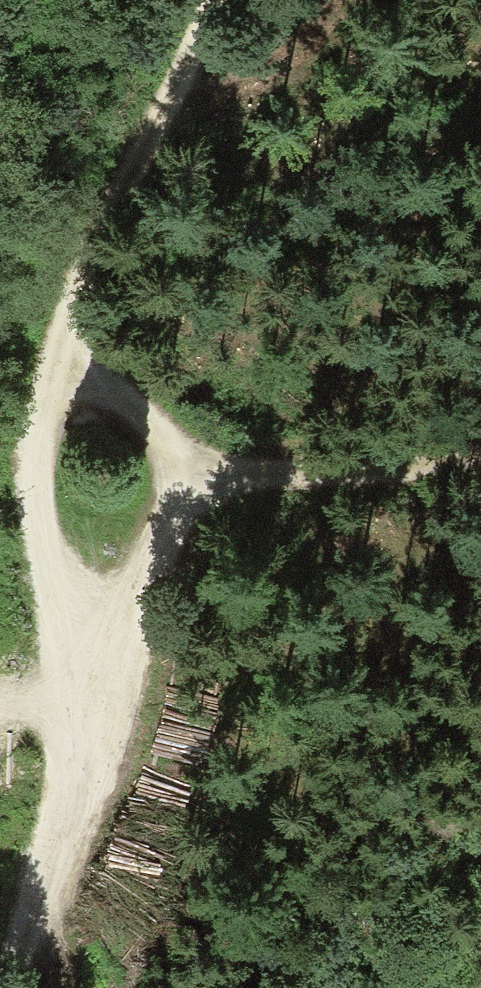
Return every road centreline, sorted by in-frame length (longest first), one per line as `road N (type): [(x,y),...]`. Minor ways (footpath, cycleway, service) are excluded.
road 1 (unclassified): [(0,937),(57,784),(68,674),(31,497),(47,369),(197,0)]
road 2 (track): [(68,674),(144,547),(194,485),(421,474),(480,453)]
road 3 (track): [(194,485),(133,421),(72,294)]

